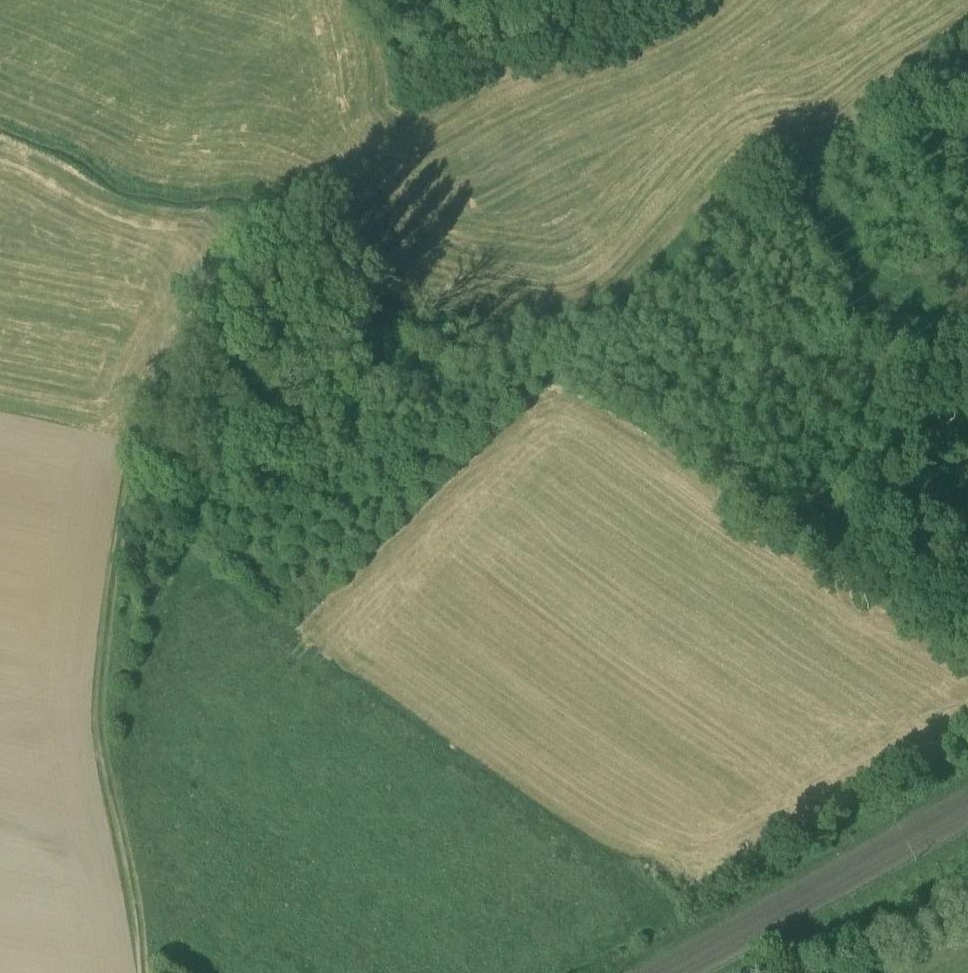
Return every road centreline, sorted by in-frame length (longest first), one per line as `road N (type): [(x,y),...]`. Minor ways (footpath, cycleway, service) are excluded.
road 1 (track): [(153,972),(103,747),(106,662),(143,442)]

